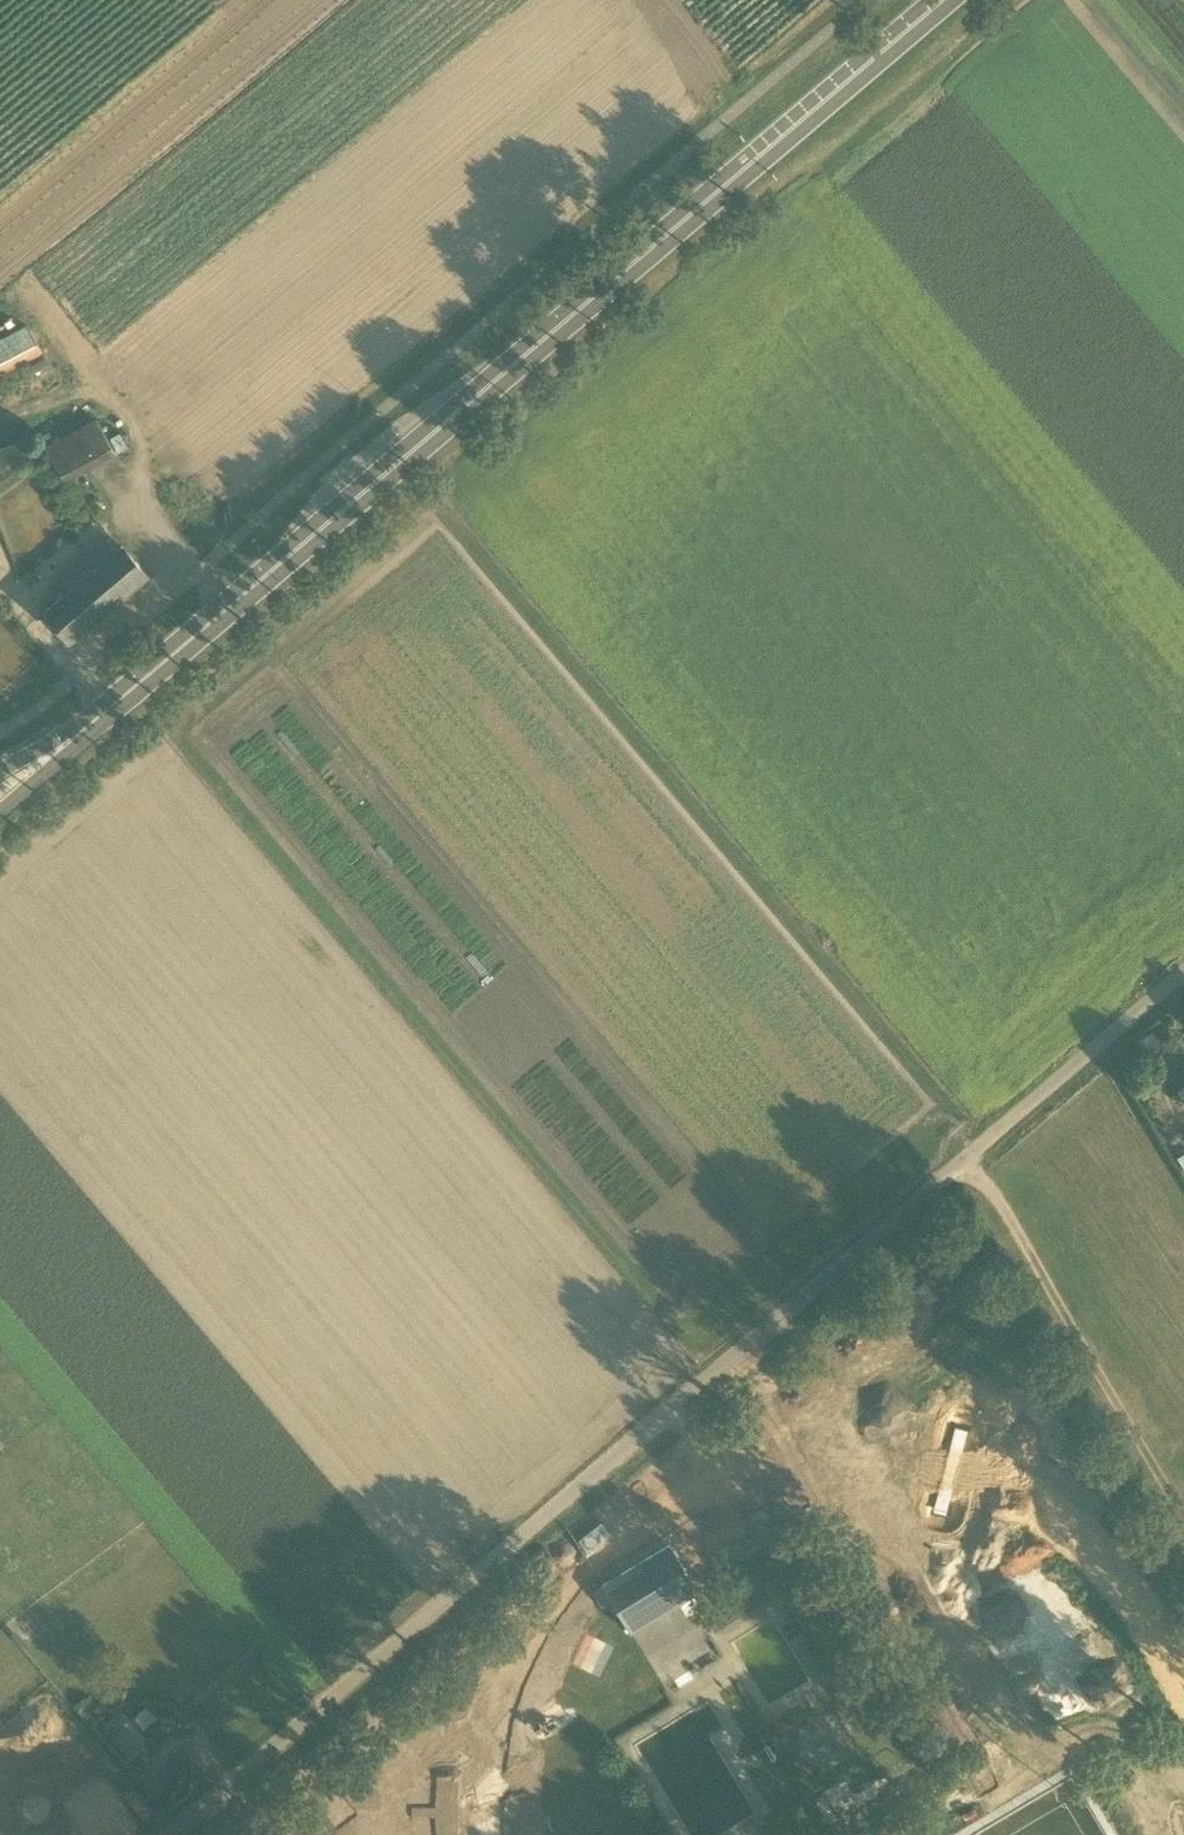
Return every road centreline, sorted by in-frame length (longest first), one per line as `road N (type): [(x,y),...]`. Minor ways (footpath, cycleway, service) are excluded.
road 1 (unclassified): [(171,1834),(1183,980)]
road 2 (primary): [(89,730),(941,0)]
road 3 (track): [(962,1168),(1183,1537)]
road 4 (primary): [(0,815),(89,730)]

